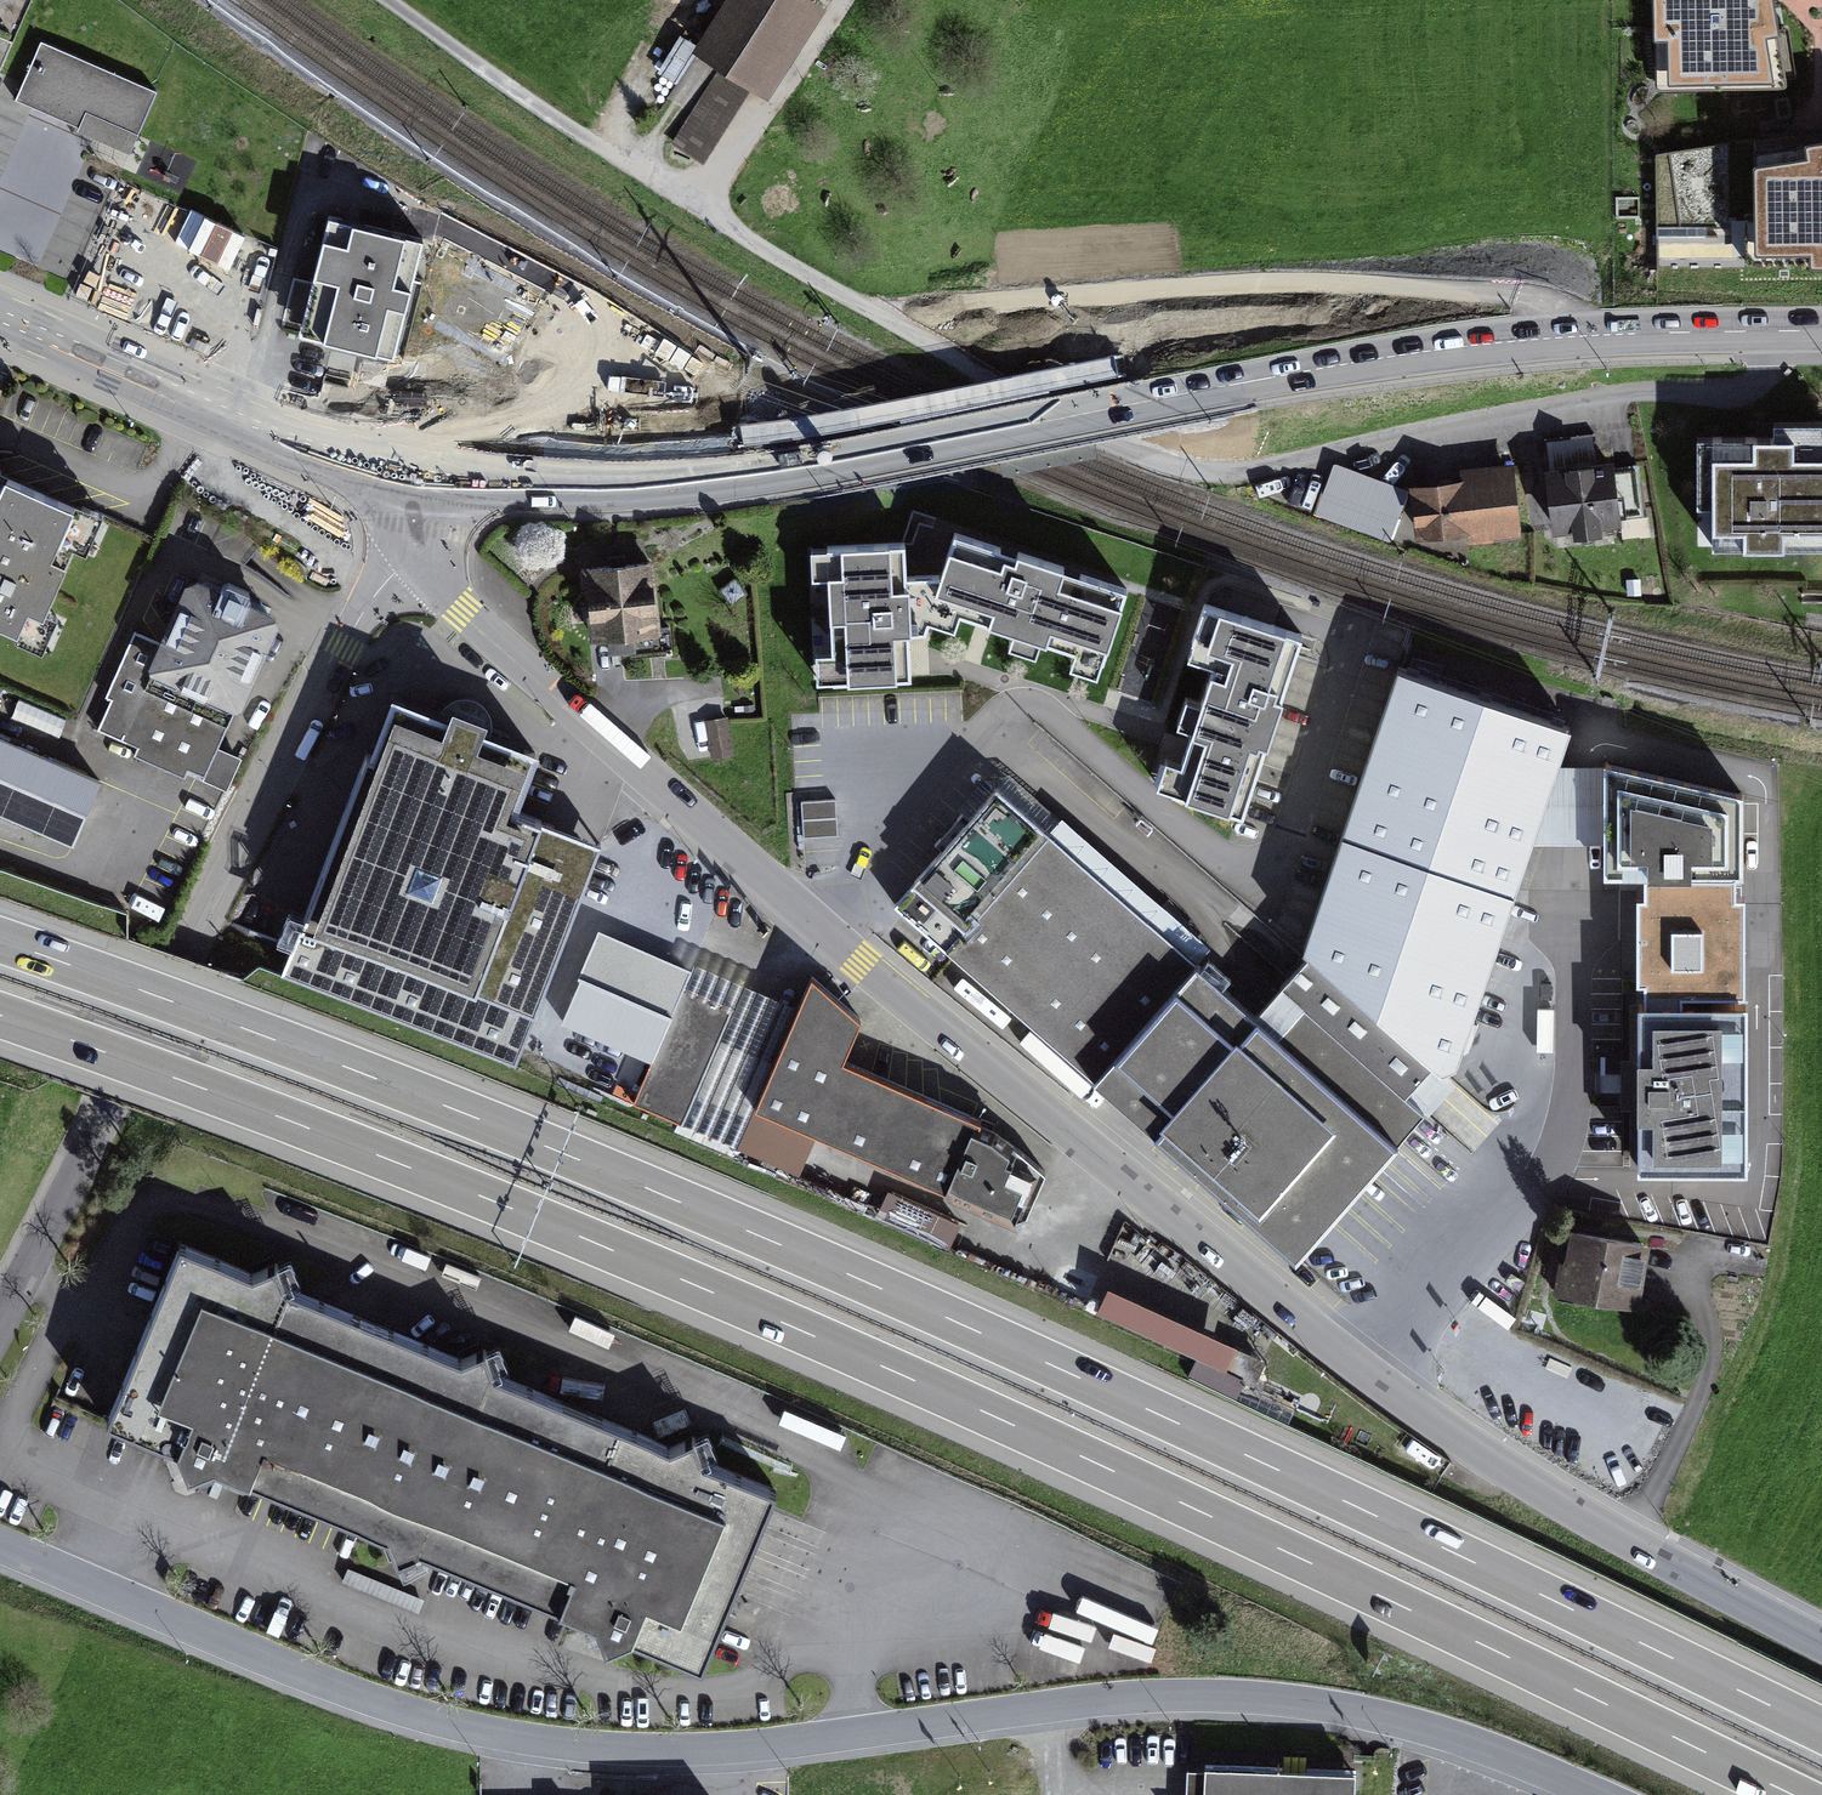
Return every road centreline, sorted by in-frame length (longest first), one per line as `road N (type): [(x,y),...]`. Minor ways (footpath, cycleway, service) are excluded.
road 1 (motorway): [(1821,1729),(1172,1419),(769,1239),(362,1072),(0,939)]
road 2 (motorway): [(0,1016),(301,1127),(693,1285),(1057,1446),(1792,1794)]
road 3 (residential): [(0,1547),(307,1677),(519,1739),(635,1753),(741,1749),(1045,1708),(1267,1698),(1445,1734),(1595,1794)]
road 4 (primary): [(1821,331),(1628,334),(1431,350),(754,477),(580,488),(420,470)]
road 5 (residential): [(1377,1379),(816,924),(463,612),(419,553)]
road 6 (residential): [(419,553),(385,584),(294,729),(0,1321)]
road 7 (unclassified): [(1377,1379),(1549,1170),(1574,1096),(1571,897)]
road 8 (residential): [(1821,1643),(1627,1540),(1377,1379)]
road 9 (primary): [(420,470),(291,437),(0,316)]
road 10 (track): [(705,209),(555,119),(393,0)]
road 11 (residential): [(705,209),(847,0)]

